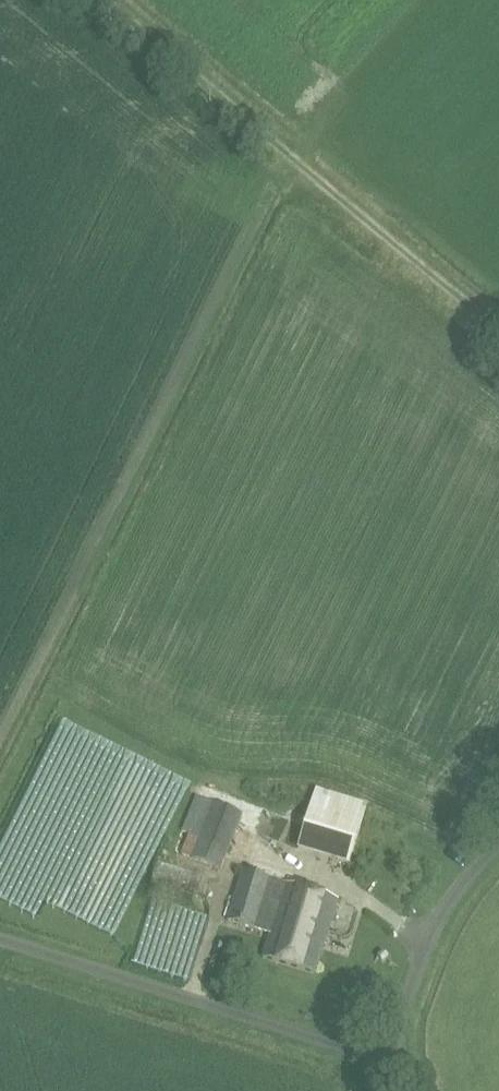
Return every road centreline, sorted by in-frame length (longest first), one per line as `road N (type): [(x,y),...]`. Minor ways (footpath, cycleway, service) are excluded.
road 1 (unclassified): [(0,937),(363,1053),(400,1052)]
road 2 (unclassified): [(400,1052),(409,997),(438,925),(465,878),(498,843)]

